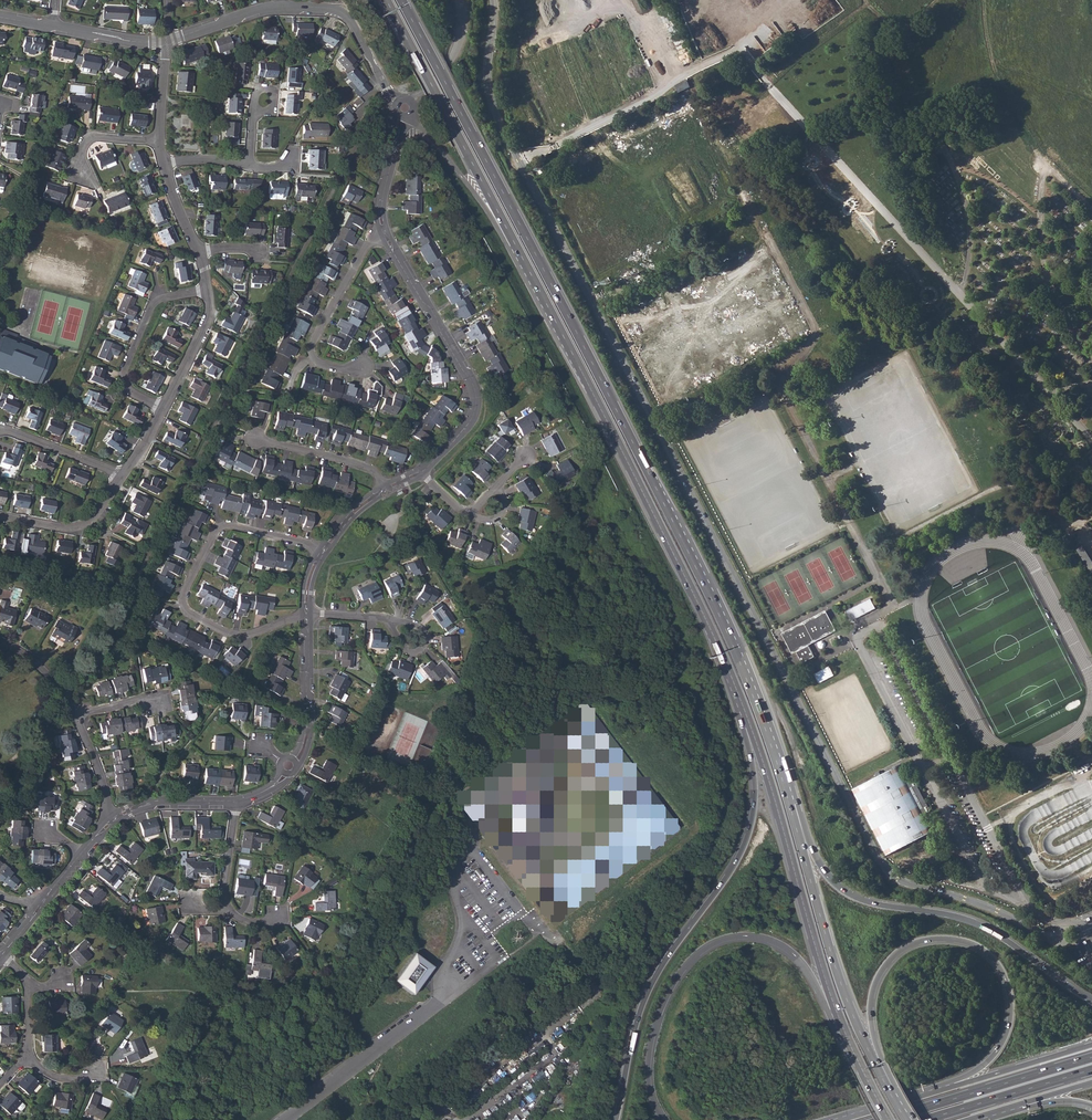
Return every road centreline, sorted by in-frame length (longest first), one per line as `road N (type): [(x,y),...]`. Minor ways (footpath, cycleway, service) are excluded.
road 1 (residential): [(493,0),(492,105),(880,863),(907,882),(982,904),(1067,941)]
road 2 (trunk): [(800,840),(711,596),(401,0)]
road 3 (trunk): [(519,254),(693,592),(747,718)]
road 4 (motorway): [(747,718),(755,796),(747,838),(649,989),(615,1119)]
road 5 (motorway): [(894,1099),(871,1024),(874,985),(898,951),(938,938),(987,953),(1004,976),(1011,1007),(997,1051),(945,1089)]
road 6 (motorway): [(662,1119),(648,1080),(656,1022),(679,972),(712,944),(745,936),(783,946),(838,1018)]
road 7 (motorway): [(1091,1000),(969,920),(849,894),(800,840)]
road 8 (residential): [(323,553),(221,527),(183,593),(194,617),(232,635),(309,613)]
road 9 (trunk): [(747,718),(838,1018)]
road 10 (residential): [(419,472),(469,424),(476,388),(384,232)]
road 11 (trunk): [(386,0),(519,254)]
road 12 (trunk): [(894,1099),(848,1003),(800,840)]
road 13 (motorway): [(1091,1057),(883,1119)]
road 14 (unclassified): [(435,1119),(600,993)]
road 15 (residential): [(384,232),(367,246),(311,348),(319,364),(363,367)]
road 16 (unclassified): [(285,1119),(439,1002)]
road 17 (residential): [(164,408),(129,391),(124,371),(153,305),(207,291)]
road 18 (trunk): [(412,115),(519,254)]
road 19 (motorway): [(924,1119),(1091,1070)]
road 20 (tertiary): [(399,102),(348,16),(283,7)]
road 21 (motorway): [(1091,1044),(945,1089)]
road 22 (residential): [(384,488),(369,469),(252,437)]
road 23 (residential): [(122,477),(79,526),(0,516)]
road 24 (residential): [(113,820),(156,801),(236,801)]
road 25 (residential): [(207,291),(205,325),(164,408)]
road 26 (residential): [(0,432),(115,473)]
road 27 (tertiary): [(283,7),(167,41)]

